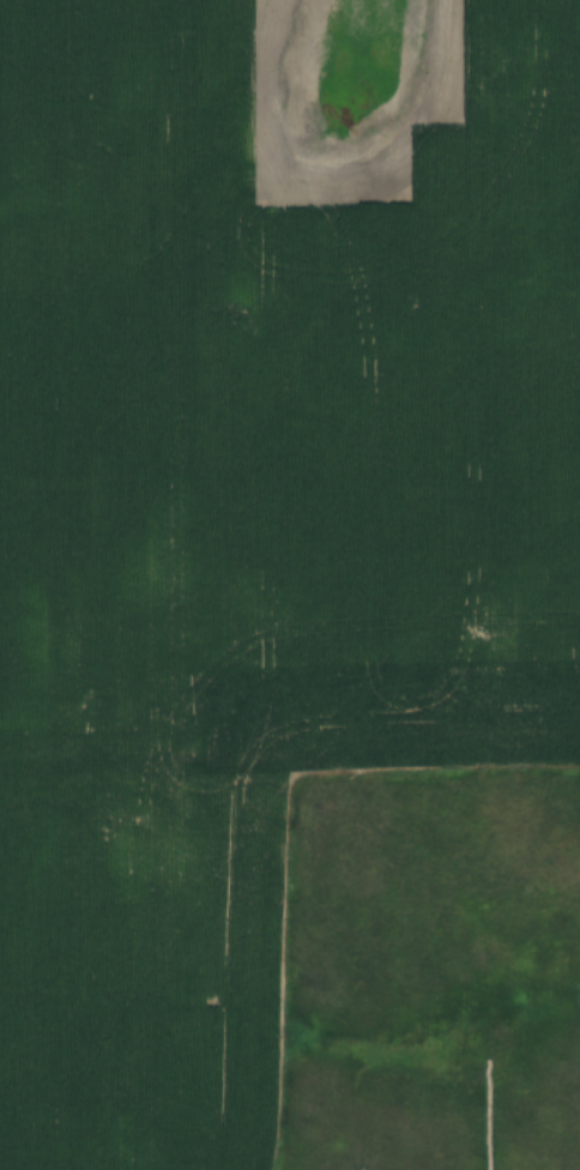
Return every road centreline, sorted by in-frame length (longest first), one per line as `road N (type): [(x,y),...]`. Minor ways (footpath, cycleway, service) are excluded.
road 1 (residential): [(0,744),(579,744)]

